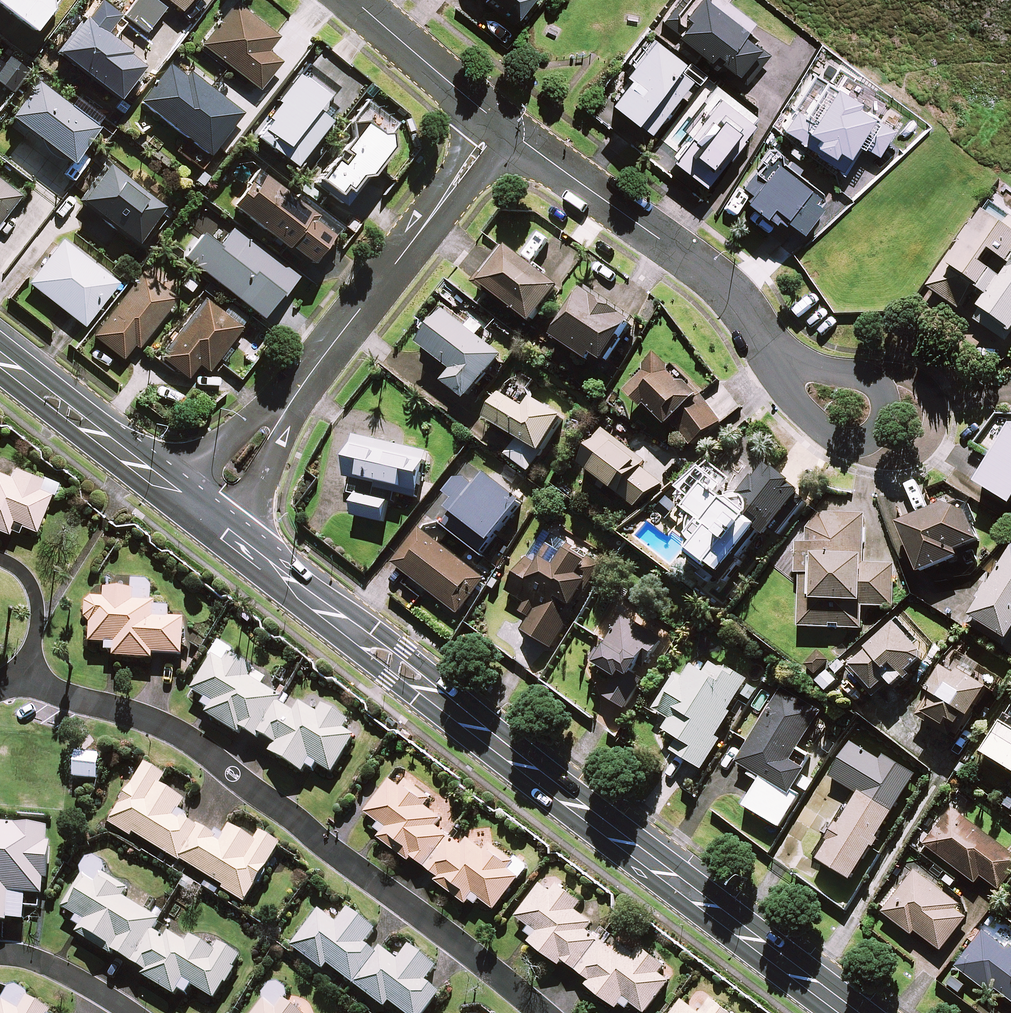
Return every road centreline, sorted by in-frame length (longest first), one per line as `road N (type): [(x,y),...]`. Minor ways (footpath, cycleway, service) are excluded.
road 1 (secondary): [(202,516),(847,1012)]
road 2 (unclassified): [(33,683),(201,747),(544,1012)]
road 3 (tertiary): [(499,125),(202,516)]
road 4 (residential): [(499,125),(717,280),(773,352)]
road 5 (residential): [(773,352),(818,372),(877,380),(889,402),(885,426),(878,437),(845,439),(794,390)]
road 6 (secondary): [(0,359),(202,516)]
road 7 (tertiary): [(353,0),(499,125)]
road 8 (unclassified): [(33,683),(37,596),(22,572),(0,560)]
road 9 (unclassified): [(0,956),(31,959),(126,1012)]

